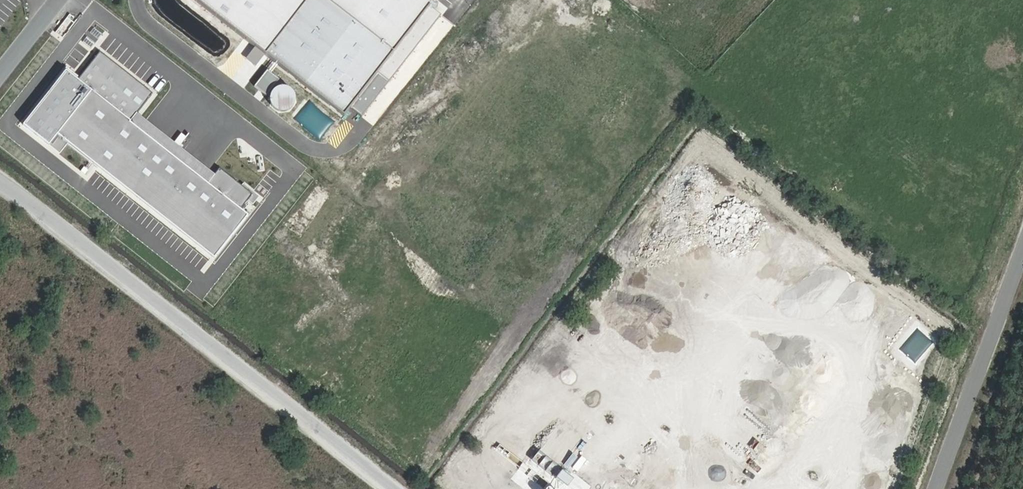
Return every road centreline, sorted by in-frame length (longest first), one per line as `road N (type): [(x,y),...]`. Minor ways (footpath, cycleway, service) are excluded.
road 1 (unclassified): [(0,180),(380,488)]
road 2 (unclassified): [(937,488),(1022,254)]

